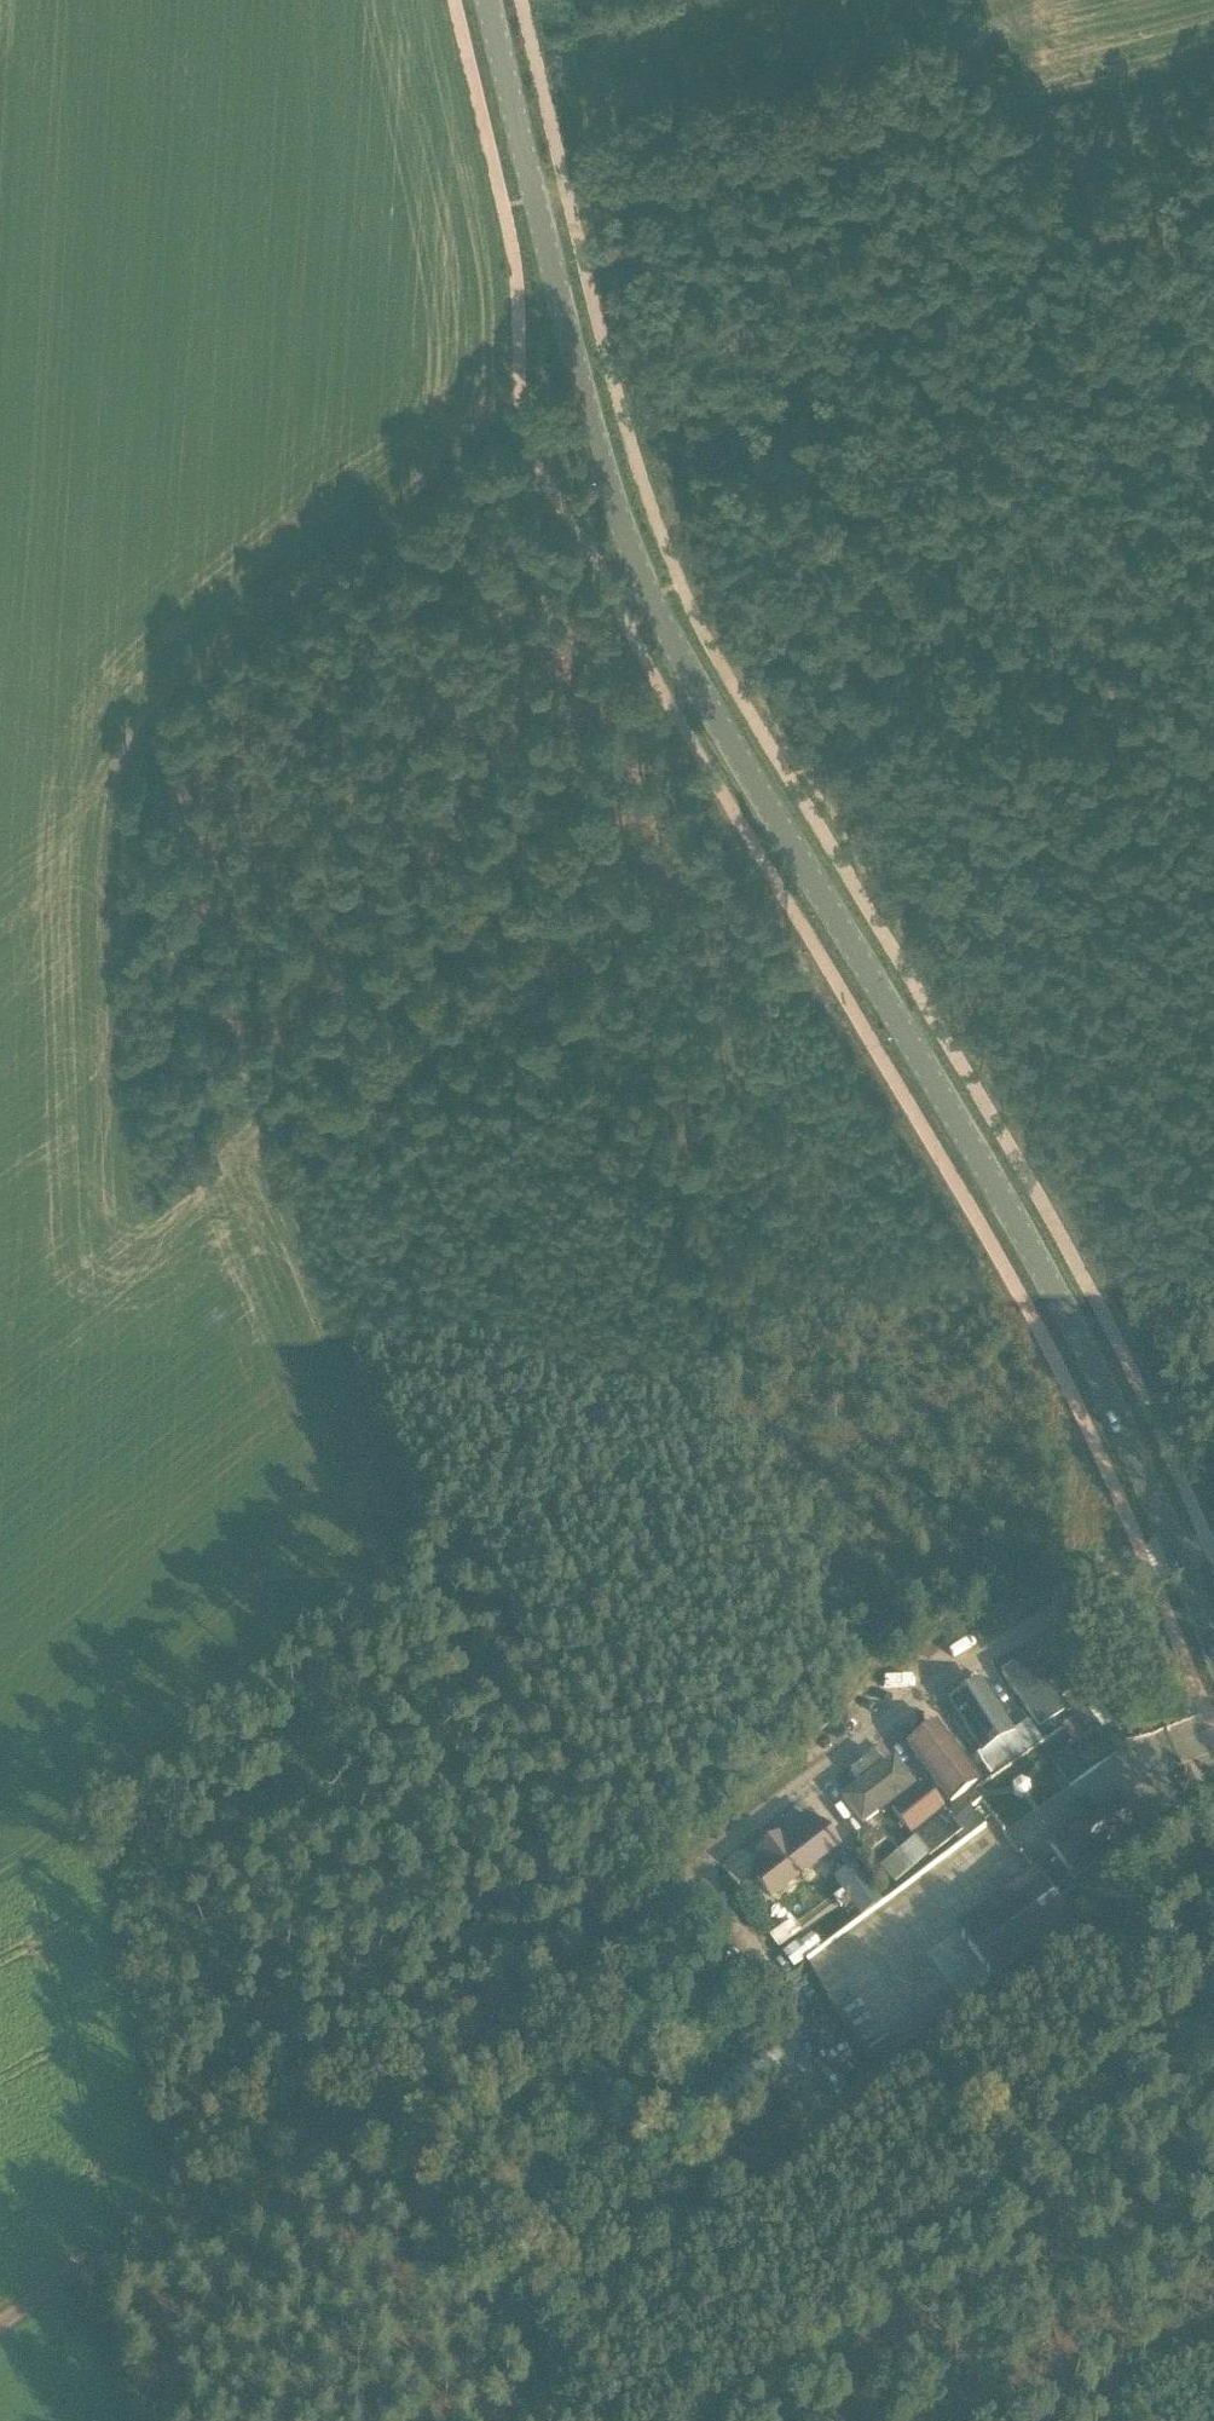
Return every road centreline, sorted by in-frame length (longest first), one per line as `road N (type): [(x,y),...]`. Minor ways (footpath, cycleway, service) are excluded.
road 1 (tertiary): [(1175,1545),(1129,1443),(653,603),(593,430),(486,0)]
road 2 (track): [(0,2311),(27,2288),(333,2141),(562,2000),(670,1892)]
road 3 (track): [(653,603),(629,626),(520,857),(441,958),(282,1115)]
road 4 (unclassified): [(670,1892),(936,1683),(1175,1545)]

